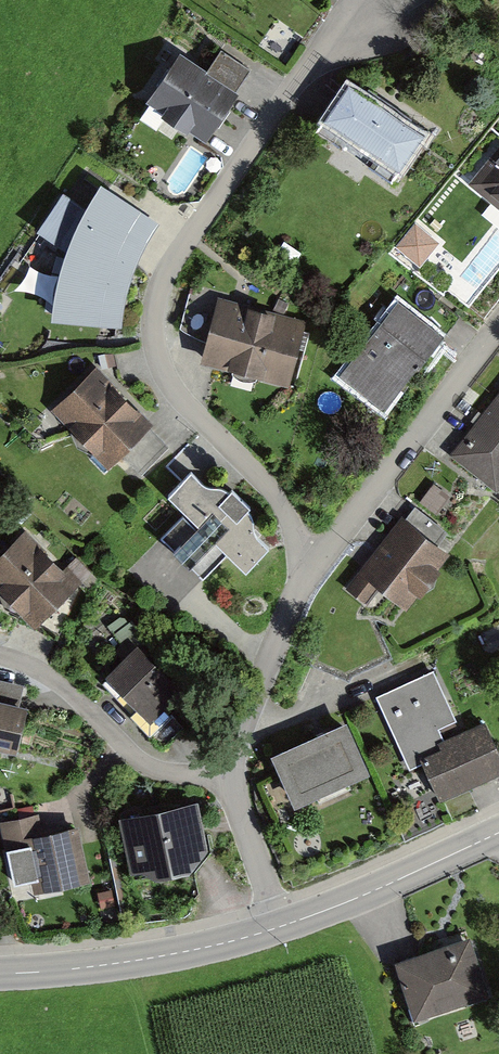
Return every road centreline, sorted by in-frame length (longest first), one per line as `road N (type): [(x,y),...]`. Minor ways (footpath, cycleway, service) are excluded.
road 1 (residential): [(416,0),(341,38),(307,72),(156,295),(153,330),(176,404),(285,505),(304,580)]
road 2 (residential): [(498,326),(304,580)]
road 3 (tertiary): [(0,972),(111,964),(280,927)]
road 4 (residential): [(230,783),(145,766),(61,685),(0,656)]
road 5 (tertiary): [(280,927),(498,832)]
road 6 (residential): [(304,580),(230,783)]
road 7 (residential): [(230,783),(280,927)]

